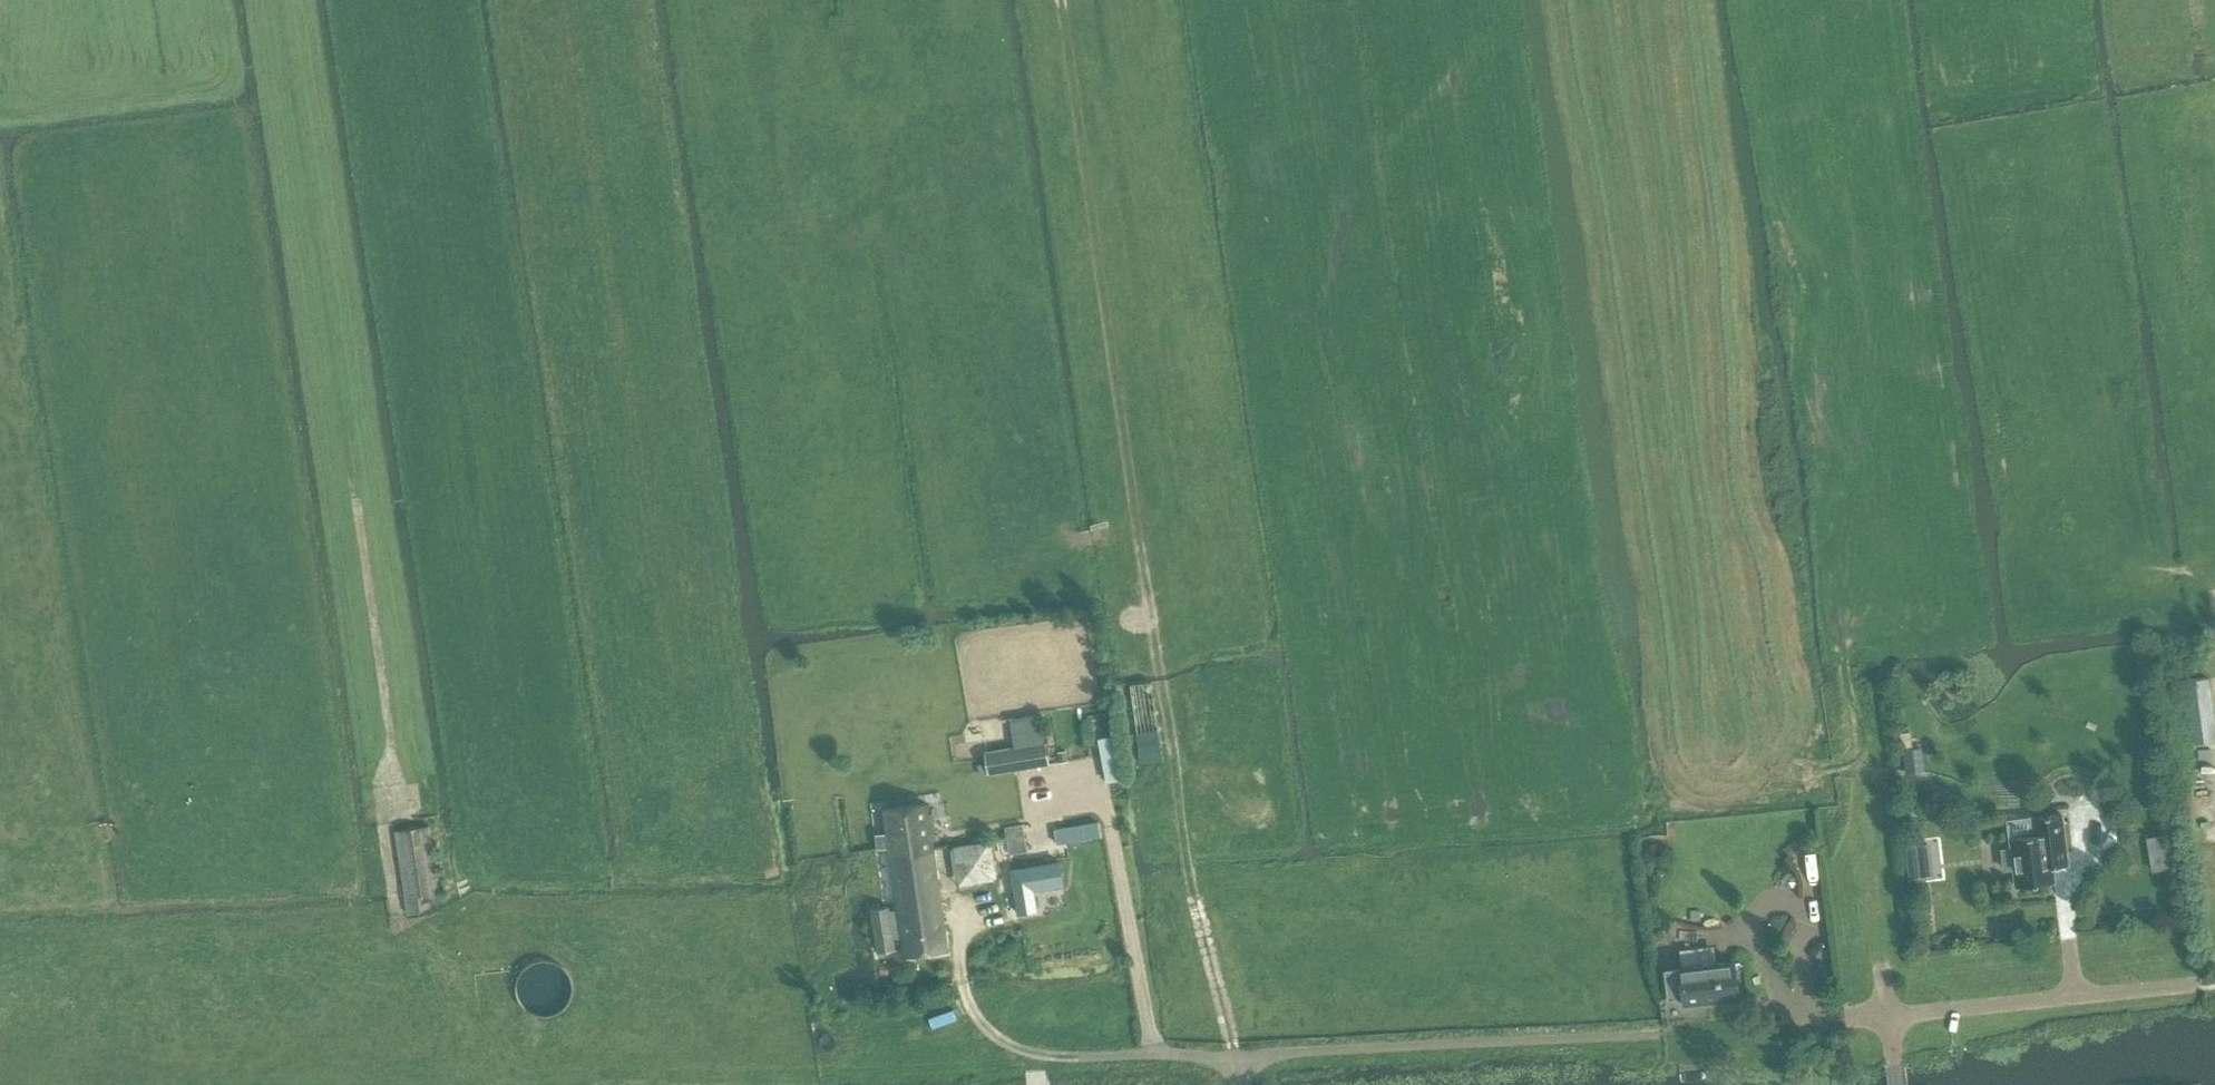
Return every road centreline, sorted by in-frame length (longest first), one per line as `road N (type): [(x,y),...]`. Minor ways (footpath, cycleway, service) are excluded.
road 1 (residential): [(1897,1084),(1888,1016),(2191,988)]

